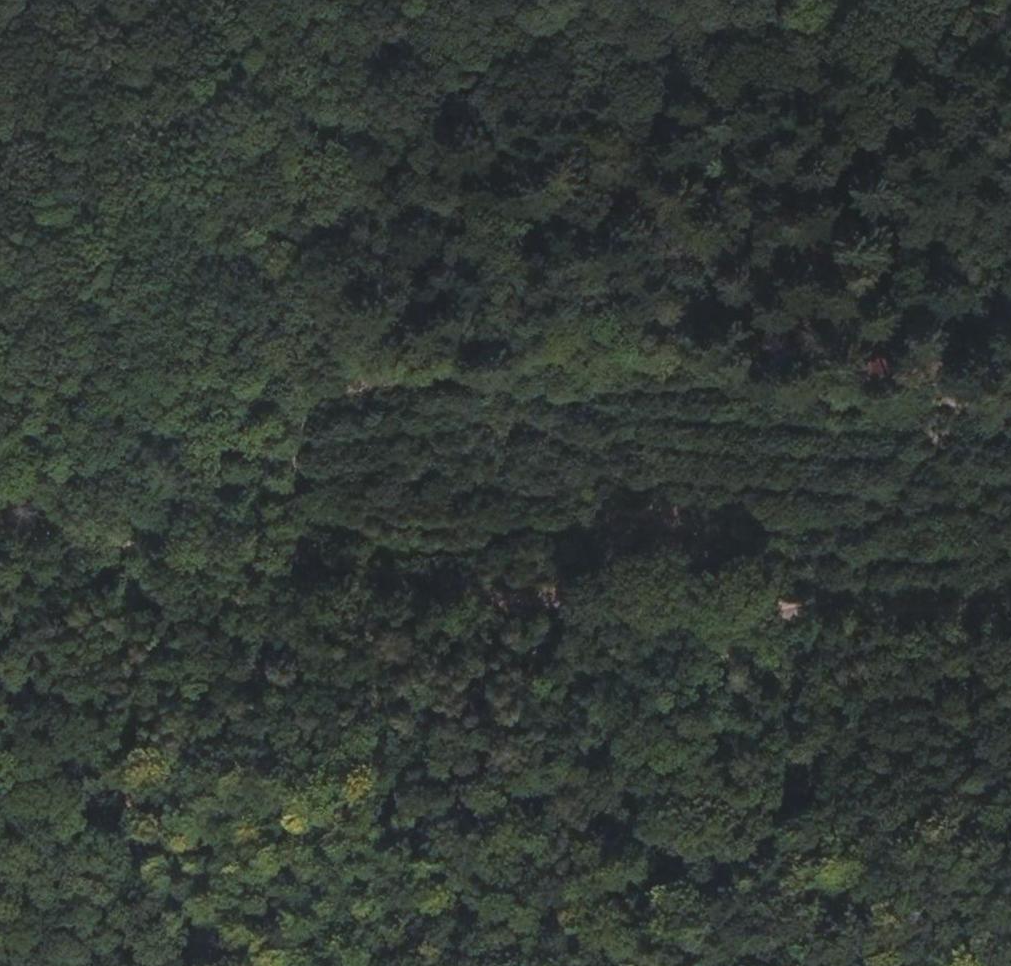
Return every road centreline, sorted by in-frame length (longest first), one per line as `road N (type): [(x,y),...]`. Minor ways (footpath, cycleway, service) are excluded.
road 1 (track): [(0,514),(225,553),(571,597),(800,609),(1010,606)]
road 2 (track): [(0,375),(218,0)]

